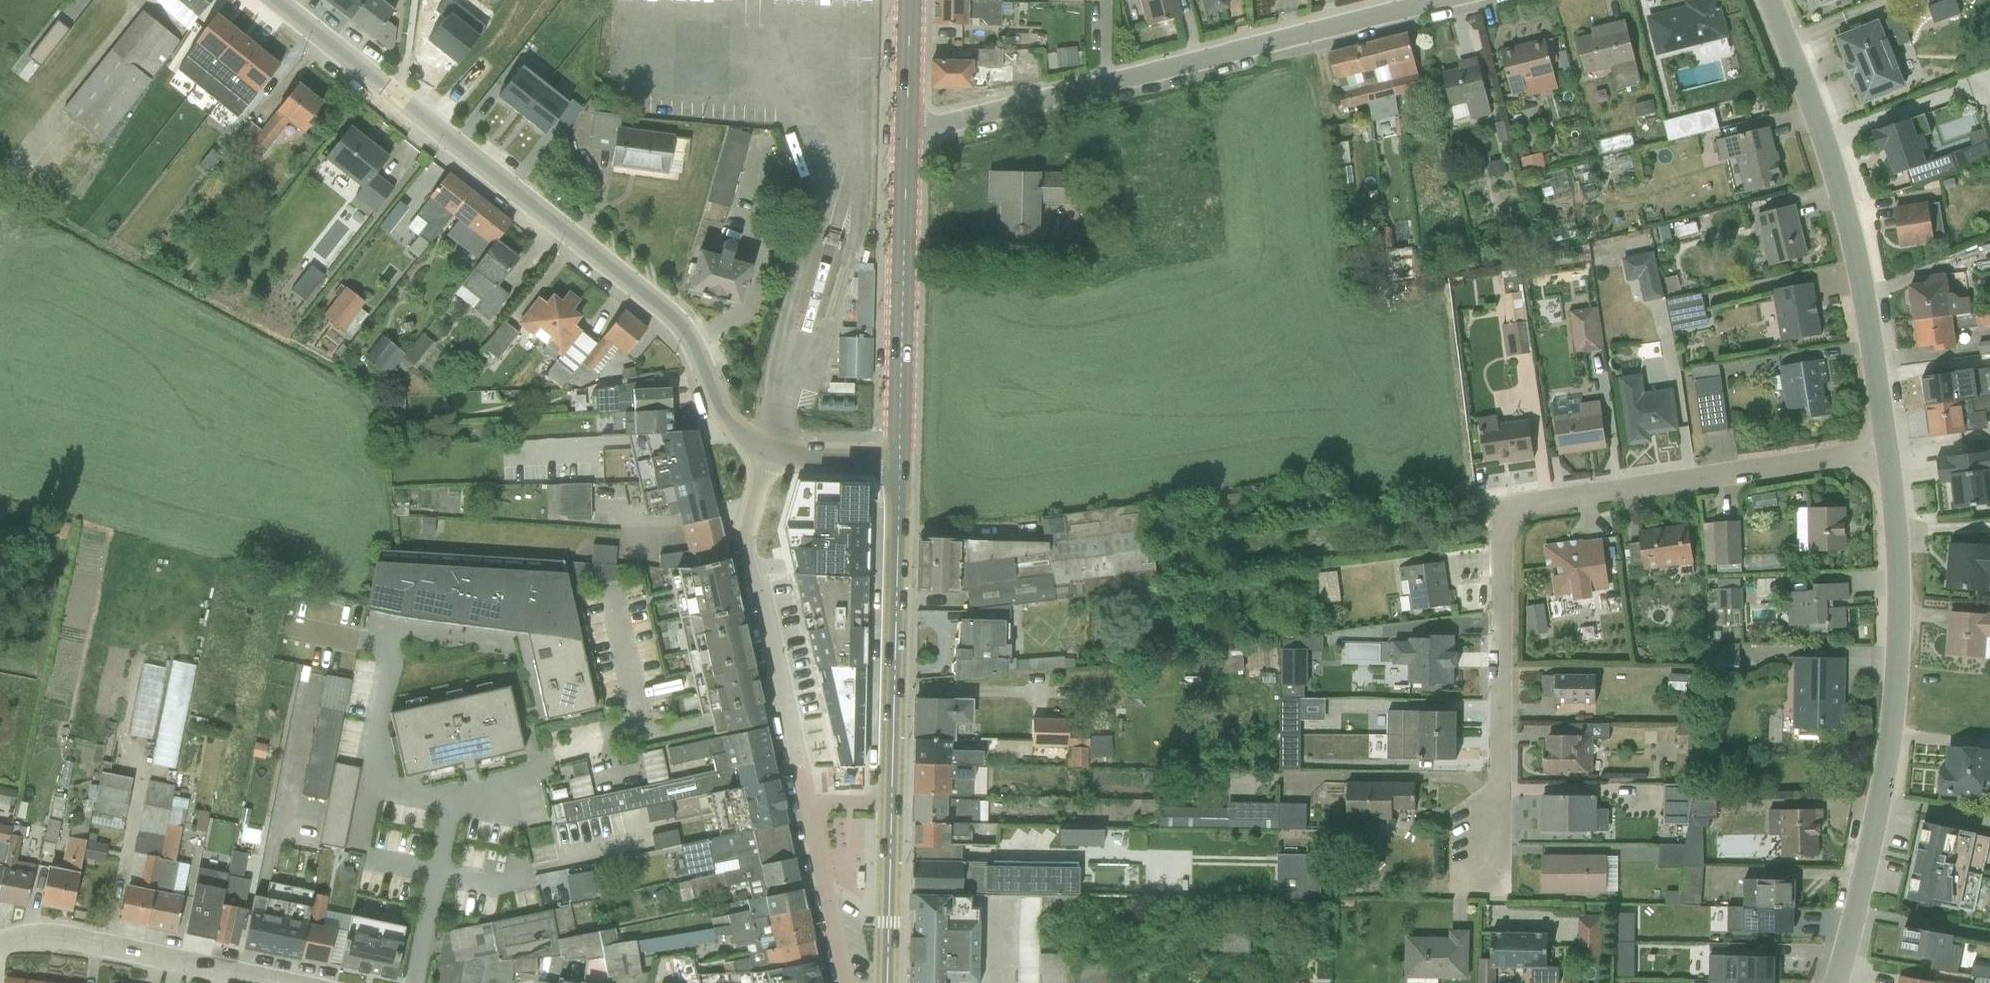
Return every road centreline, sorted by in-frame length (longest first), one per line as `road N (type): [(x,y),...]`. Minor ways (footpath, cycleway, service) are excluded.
road 1 (residential): [(1499,887),(1509,519),(1544,501),(1888,452)]
road 2 (residential): [(763,450),(729,427),(688,342),(649,297),(271,0)]
road 3 (unclassified): [(1437,0),(904,131)]
road 4 (residential): [(1888,452),(1898,630),(1893,715),(1852,924),(1832,982)]
road 5 (residential): [(1768,0),(1864,264),(1888,452)]
road 6 (primary): [(888,798),(897,461)]
road 7 (residential): [(798,778),(747,560),(750,485),(763,450)]
road 8 (primary): [(897,461),(904,131)]
road 9 (residential): [(0,944),(41,937),(274,982)]
road 10 (primary): [(884,982),(888,798)]
road 11 (residential): [(805,808),(841,982)]
road 12 (residential): [(763,450),(897,461)]
road 13 (primary): [(904,131),(907,0)]

